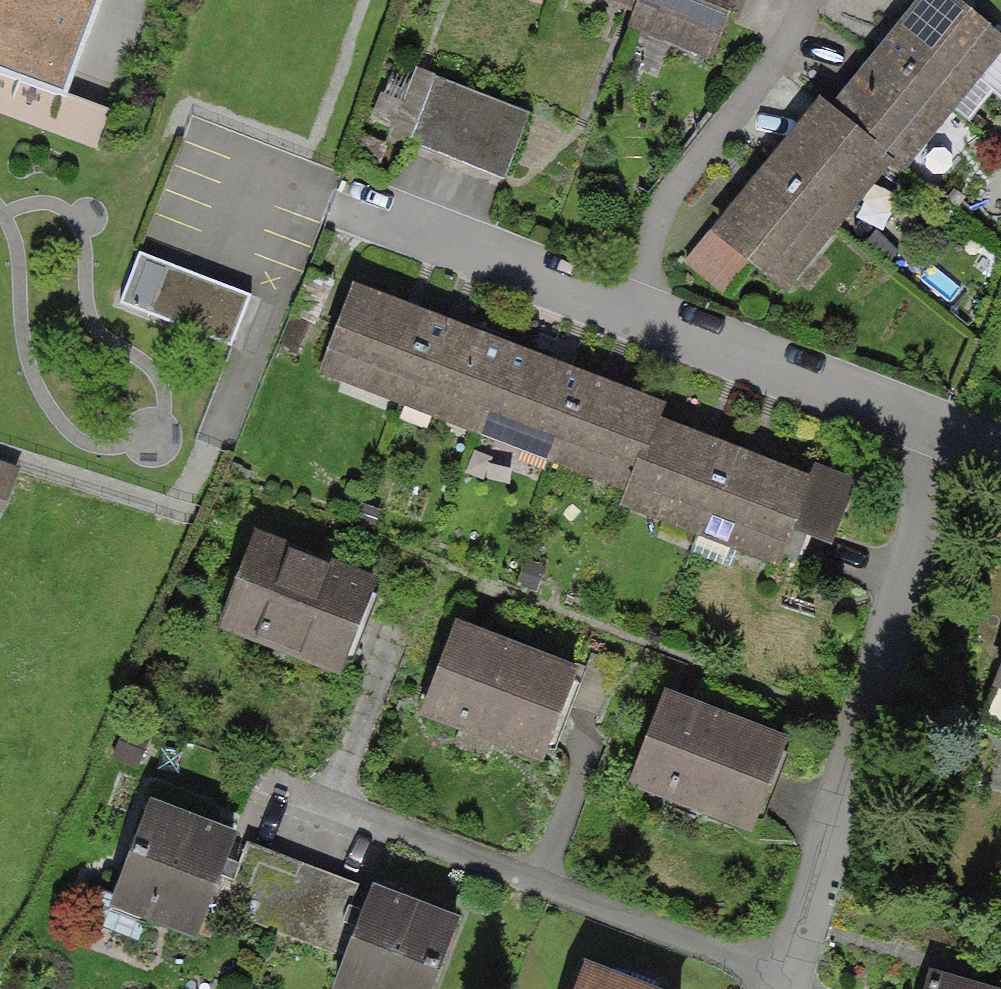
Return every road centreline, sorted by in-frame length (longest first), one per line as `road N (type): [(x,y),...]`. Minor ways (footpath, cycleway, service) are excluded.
road 1 (residential): [(938,428),(336,208)]
road 2 (residential): [(938,428),(776,988)]

